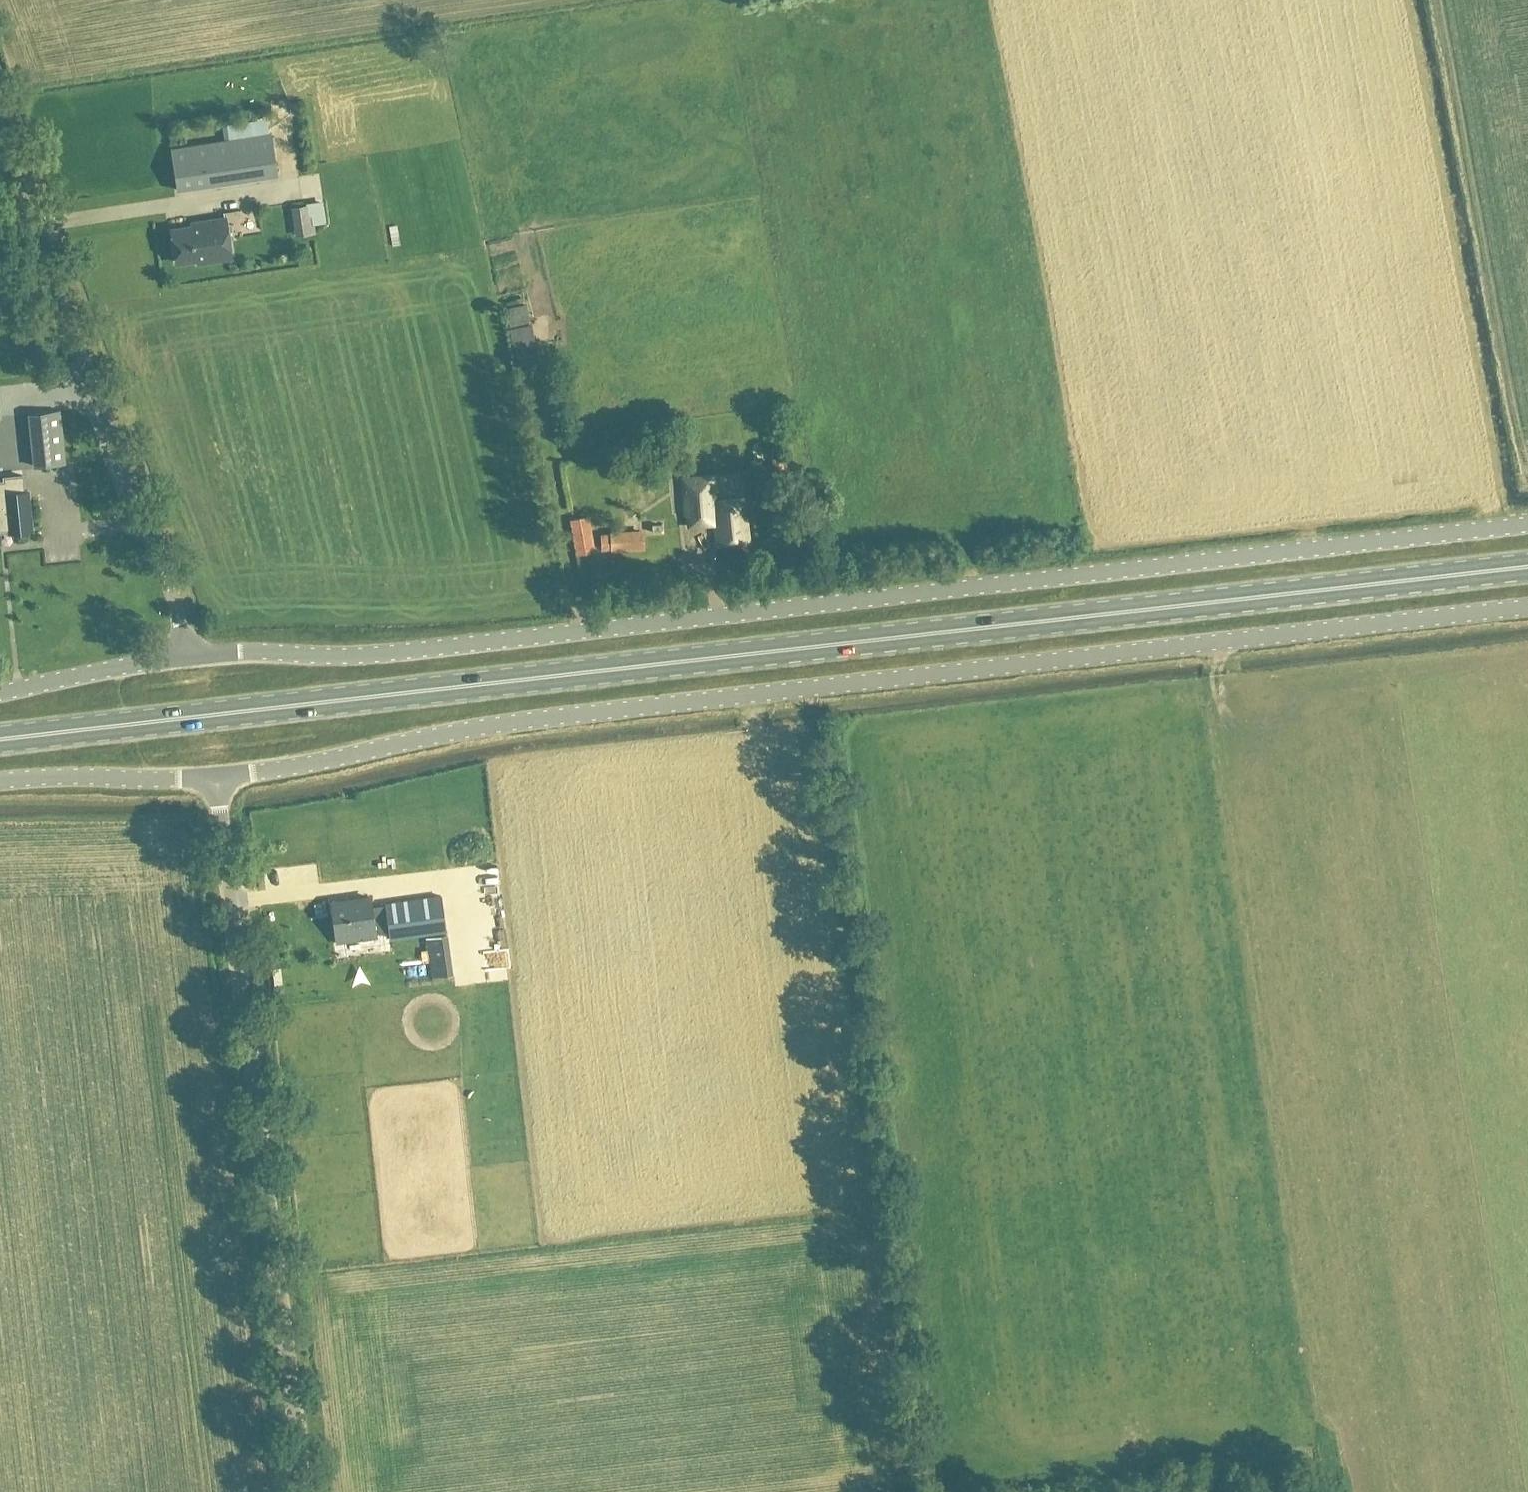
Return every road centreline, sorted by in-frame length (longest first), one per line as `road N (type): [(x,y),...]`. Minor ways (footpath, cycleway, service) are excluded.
road 1 (primary): [(1527,568),(0,740)]
road 2 (unclassified): [(190,656),(361,657),(1527,525)]
road 3 (unclassified): [(1527,607),(556,718),(214,778)]
road 4 (unclassified): [(304,1491),(214,778)]
road 5 (unclassified): [(190,656),(0,122)]
road 6 (unclassified): [(214,778),(0,780)]
road 7 (unclassified): [(0,693),(190,656)]

